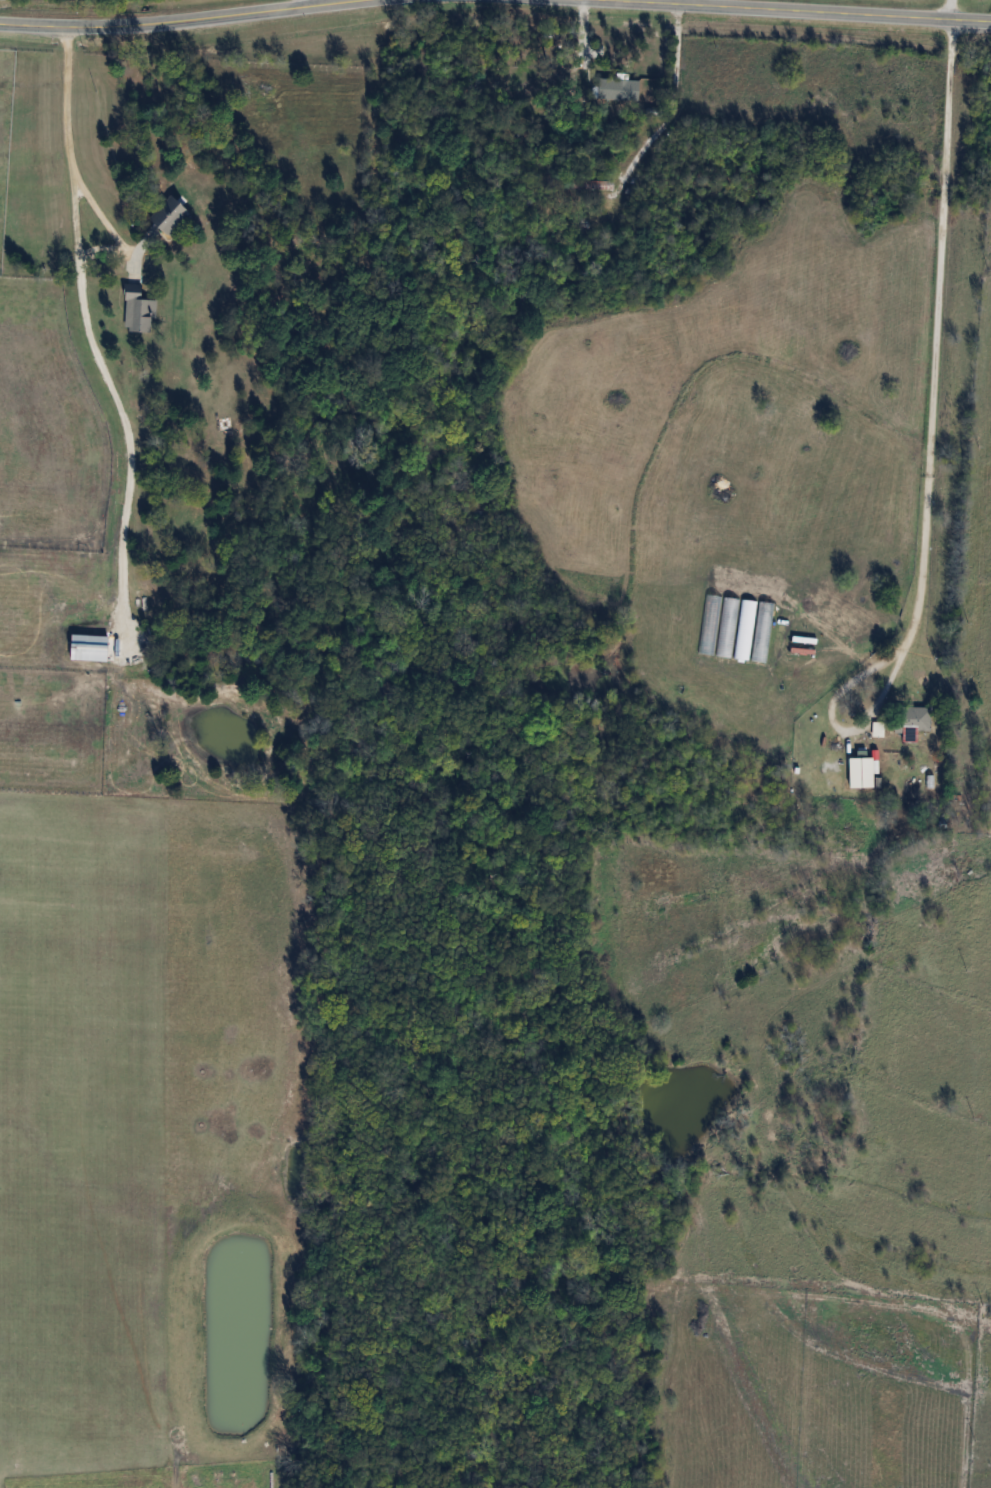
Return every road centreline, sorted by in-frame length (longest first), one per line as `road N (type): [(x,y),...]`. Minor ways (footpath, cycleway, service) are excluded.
road 1 (secondary): [(990,20),(596,0)]
road 2 (secondary): [(352,0),(114,25),(0,22)]

